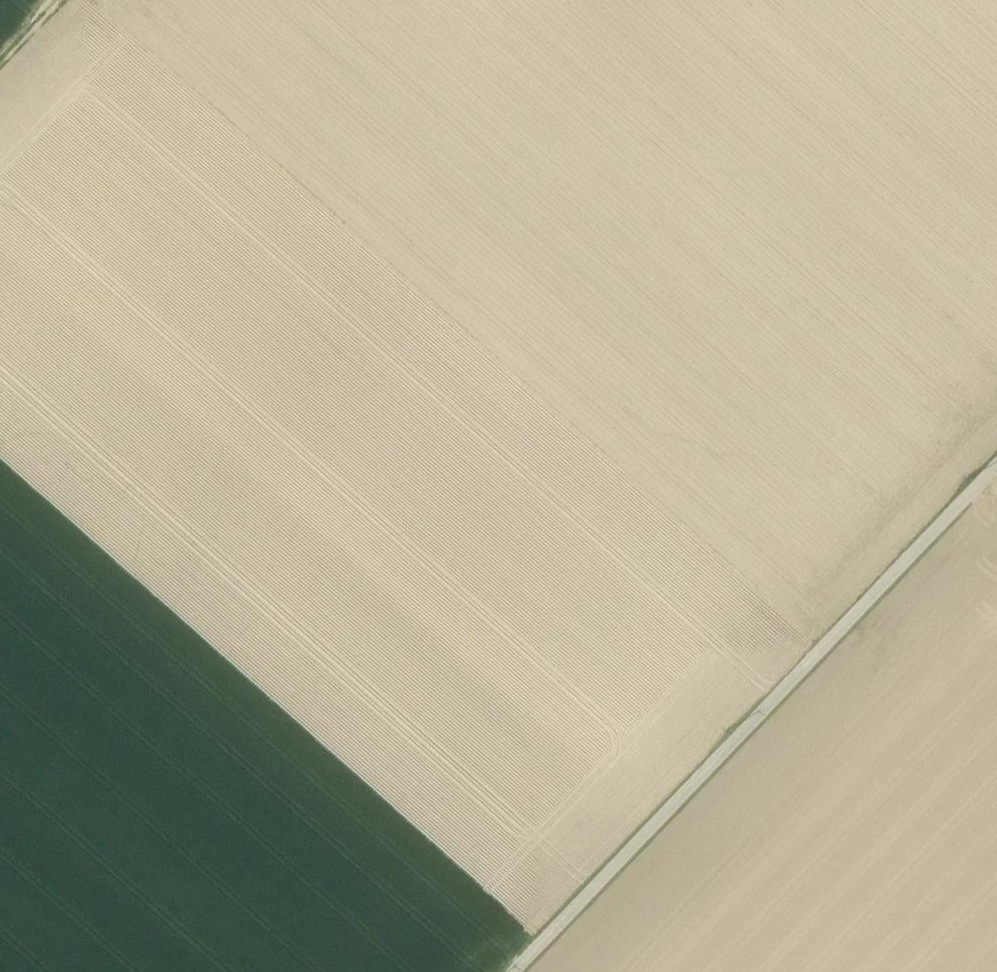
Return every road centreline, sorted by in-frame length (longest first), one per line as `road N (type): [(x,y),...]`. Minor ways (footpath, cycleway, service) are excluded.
road 1 (track): [(506,971),(996,460)]

